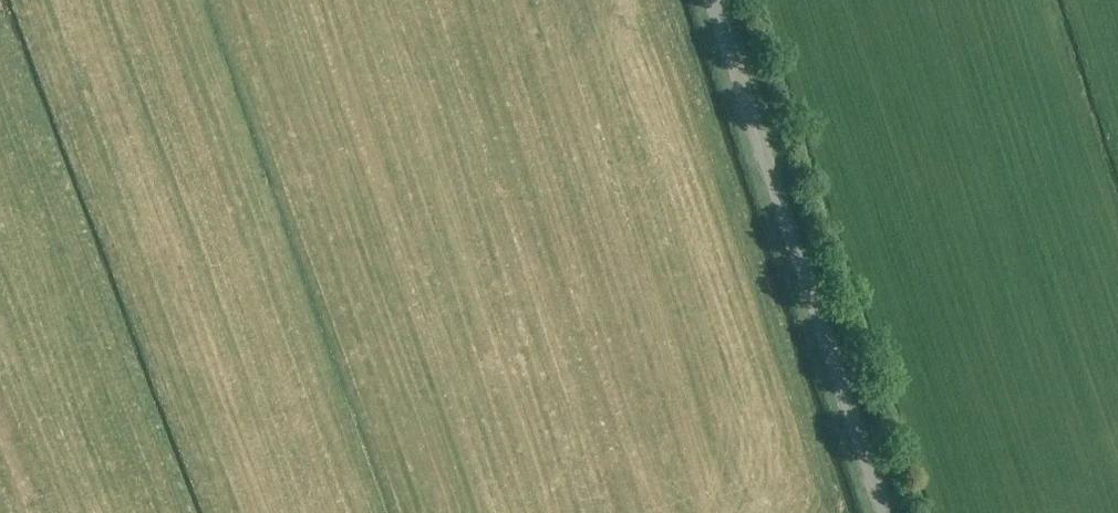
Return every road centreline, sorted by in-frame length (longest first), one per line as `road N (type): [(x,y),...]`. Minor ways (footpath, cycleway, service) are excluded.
road 1 (unclassified): [(883,512),(711,0)]

